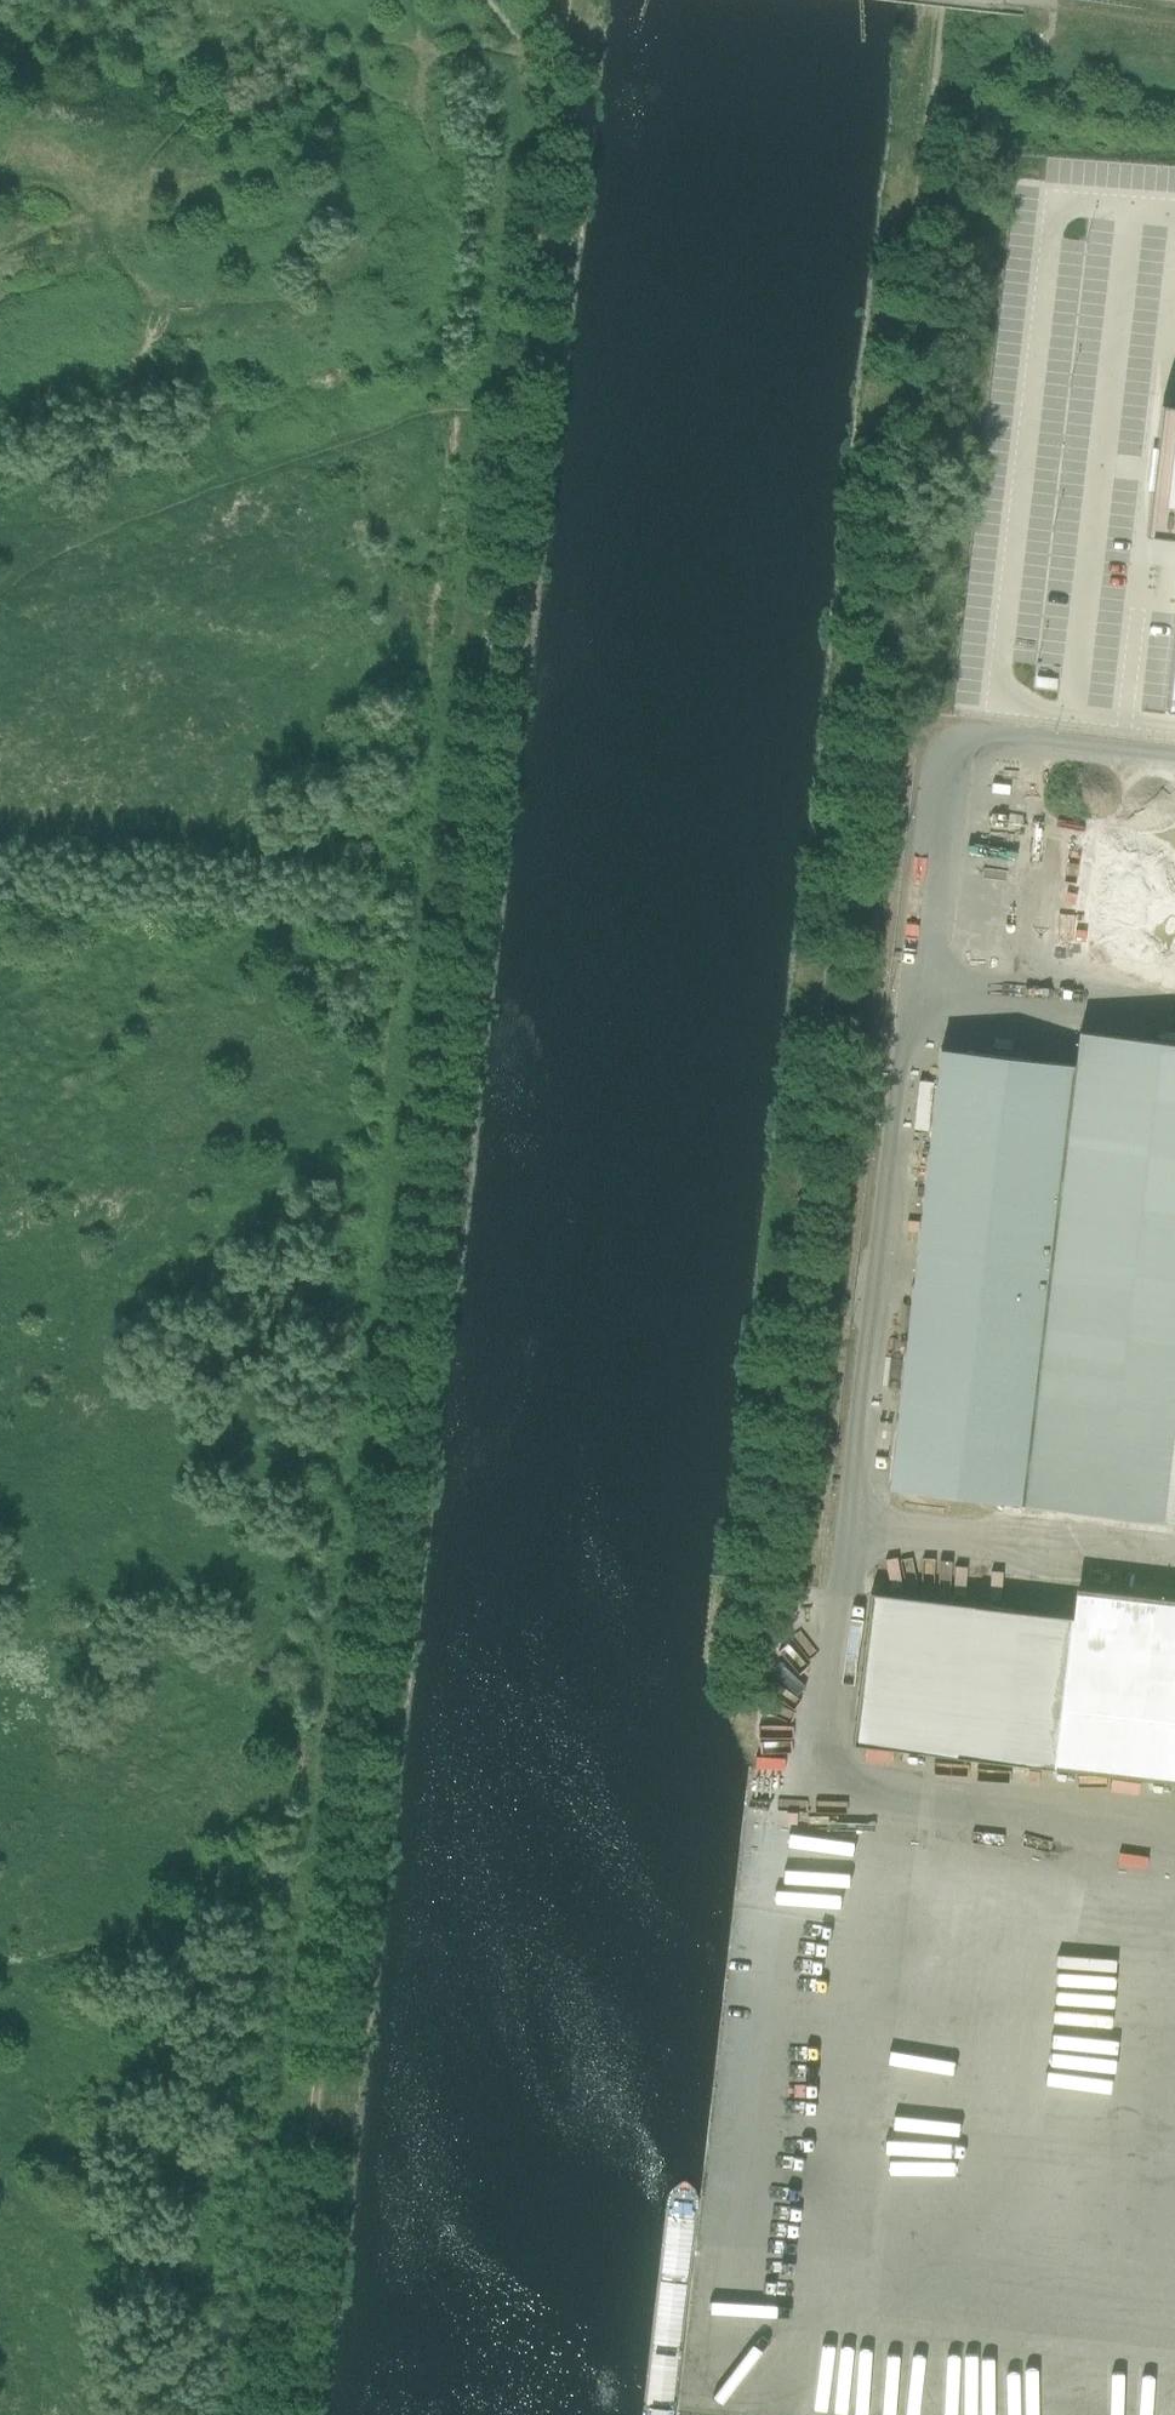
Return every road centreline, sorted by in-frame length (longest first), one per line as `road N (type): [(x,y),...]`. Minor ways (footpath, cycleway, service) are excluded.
road 1 (track): [(566,0),(340,1838),(279,2414)]
road 2 (track): [(948,0),(920,176),(751,1657),(752,1714)]

